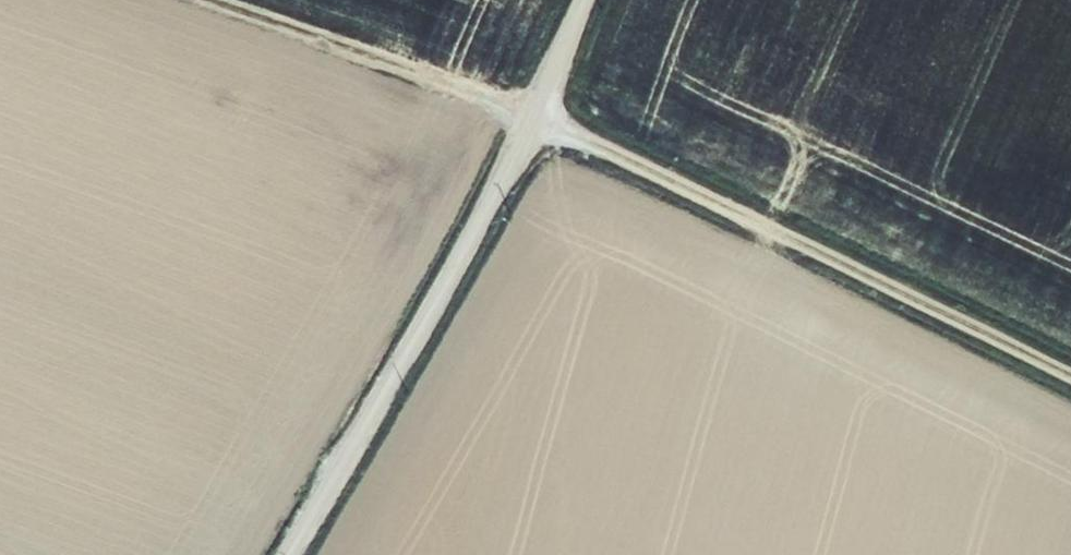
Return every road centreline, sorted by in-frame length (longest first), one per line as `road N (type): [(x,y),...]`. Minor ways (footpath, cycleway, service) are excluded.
road 1 (track): [(1070,372),(531,115),(195,0)]
road 2 (unclassified): [(583,0),(437,300),(288,554)]

